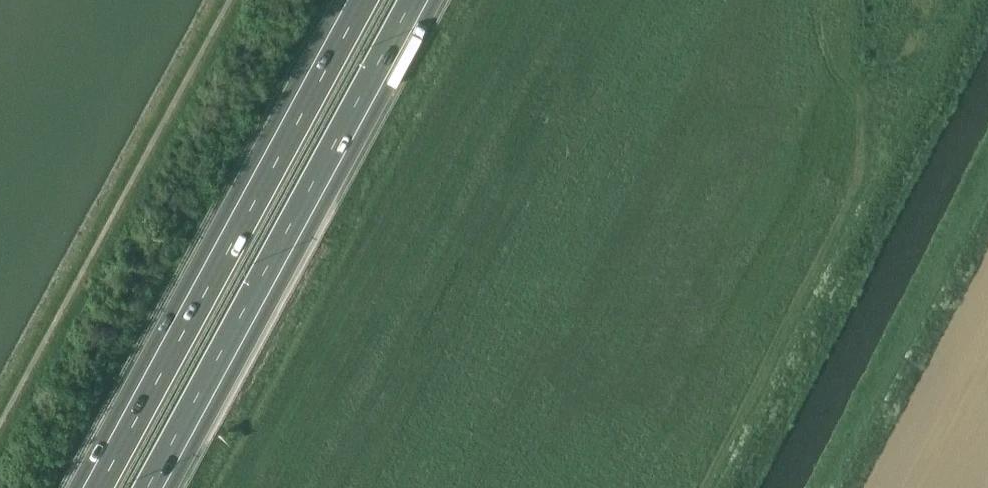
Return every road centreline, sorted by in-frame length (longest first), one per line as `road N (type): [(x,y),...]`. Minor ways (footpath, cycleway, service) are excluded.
road 1 (motorway): [(156,487),(420,0)]
road 2 (motorway): [(357,0),(93,487)]

